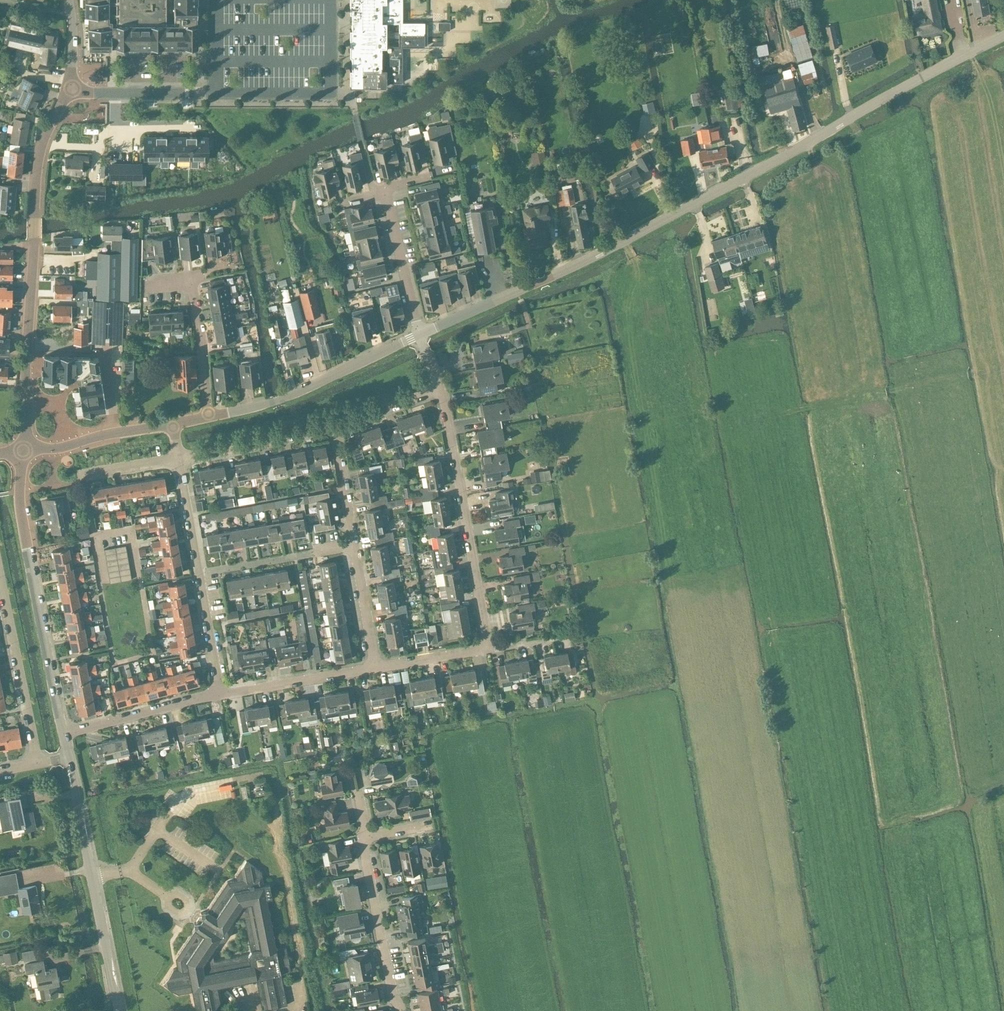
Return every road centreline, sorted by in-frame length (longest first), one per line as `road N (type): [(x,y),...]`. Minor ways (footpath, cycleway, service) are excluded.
road 1 (tertiary): [(420,336),(616,245),(1003,38)]
road 2 (tertiary): [(24,451),(39,154),(71,90)]
road 3 (residential): [(61,734),(20,504),(24,451)]
road 4 (residential): [(489,649),(441,388)]
road 5 (tertiary): [(210,417),(285,398),(420,336)]
road 6 (unclassified): [(210,417),(193,283),(143,286)]
road 7 (residential): [(267,862),(149,883),(131,871),(92,878)]
road 8 (residential): [(36,765),(0,590)]
road 9 (unclassified): [(399,1010),(366,836)]
road 10 (residential): [(61,734),(220,693)]
road 11 (residential): [(177,460),(336,429)]
road 12 (residential): [(220,693),(376,667)]
road 13 (unclassified): [(200,573),(354,547)]
road 14 (residential): [(420,336),(383,190)]
road 15 (residential): [(212,94),(71,90)]
road 16 (unclassified): [(119,1010),(92,878)]
road 17 (tertiary): [(146,429),(24,451)]
road 18 (unclassified): [(92,878),(65,759)]
road 19 (residential): [(376,667),(354,547)]
road 20 (residential): [(200,573),(220,693)]
road 21 (residential): [(333,95),(212,94)]

